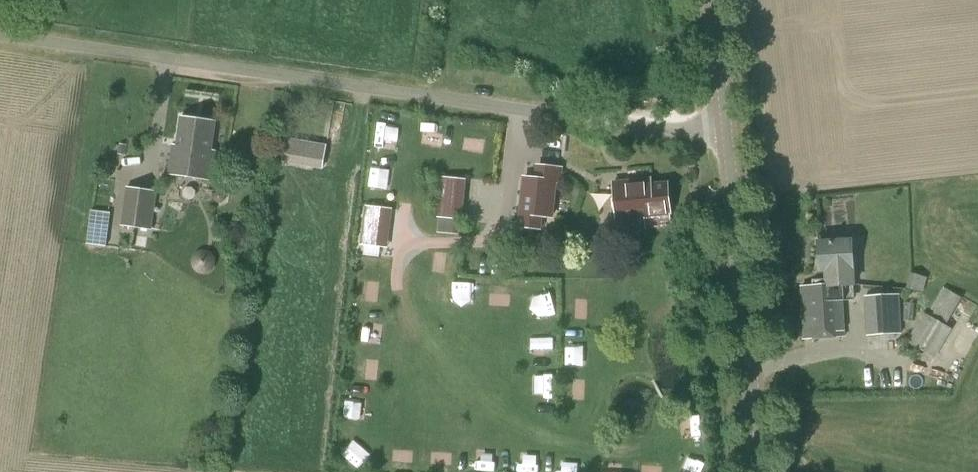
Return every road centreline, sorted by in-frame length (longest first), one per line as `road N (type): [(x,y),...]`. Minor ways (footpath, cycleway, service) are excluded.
road 1 (residential): [(731,135),(0,34)]
road 2 (tertiary): [(766,471),(731,135)]
road 3 (tertiary): [(731,135),(718,0)]

